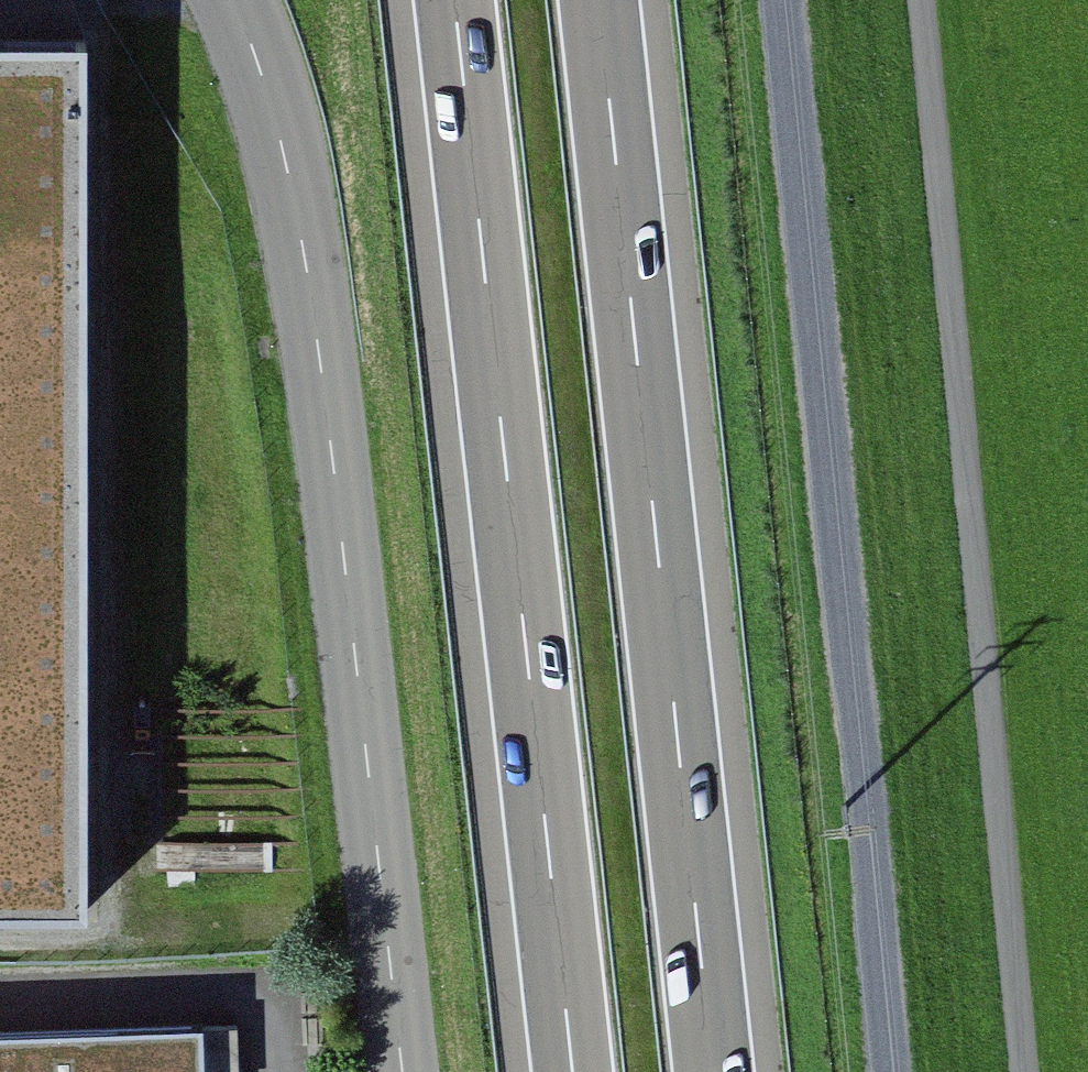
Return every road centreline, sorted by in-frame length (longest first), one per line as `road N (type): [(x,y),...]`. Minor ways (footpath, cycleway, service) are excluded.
road 1 (tertiary): [(403,1071),(294,159),(240,0)]
road 2 (motorway): [(725,1071),(597,0)]
road 3 (motorway): [(455,0),(582,1071)]
road 4 (track): [(778,0),(890,1071)]
road 5 (track): [(937,0),(1027,1071)]

